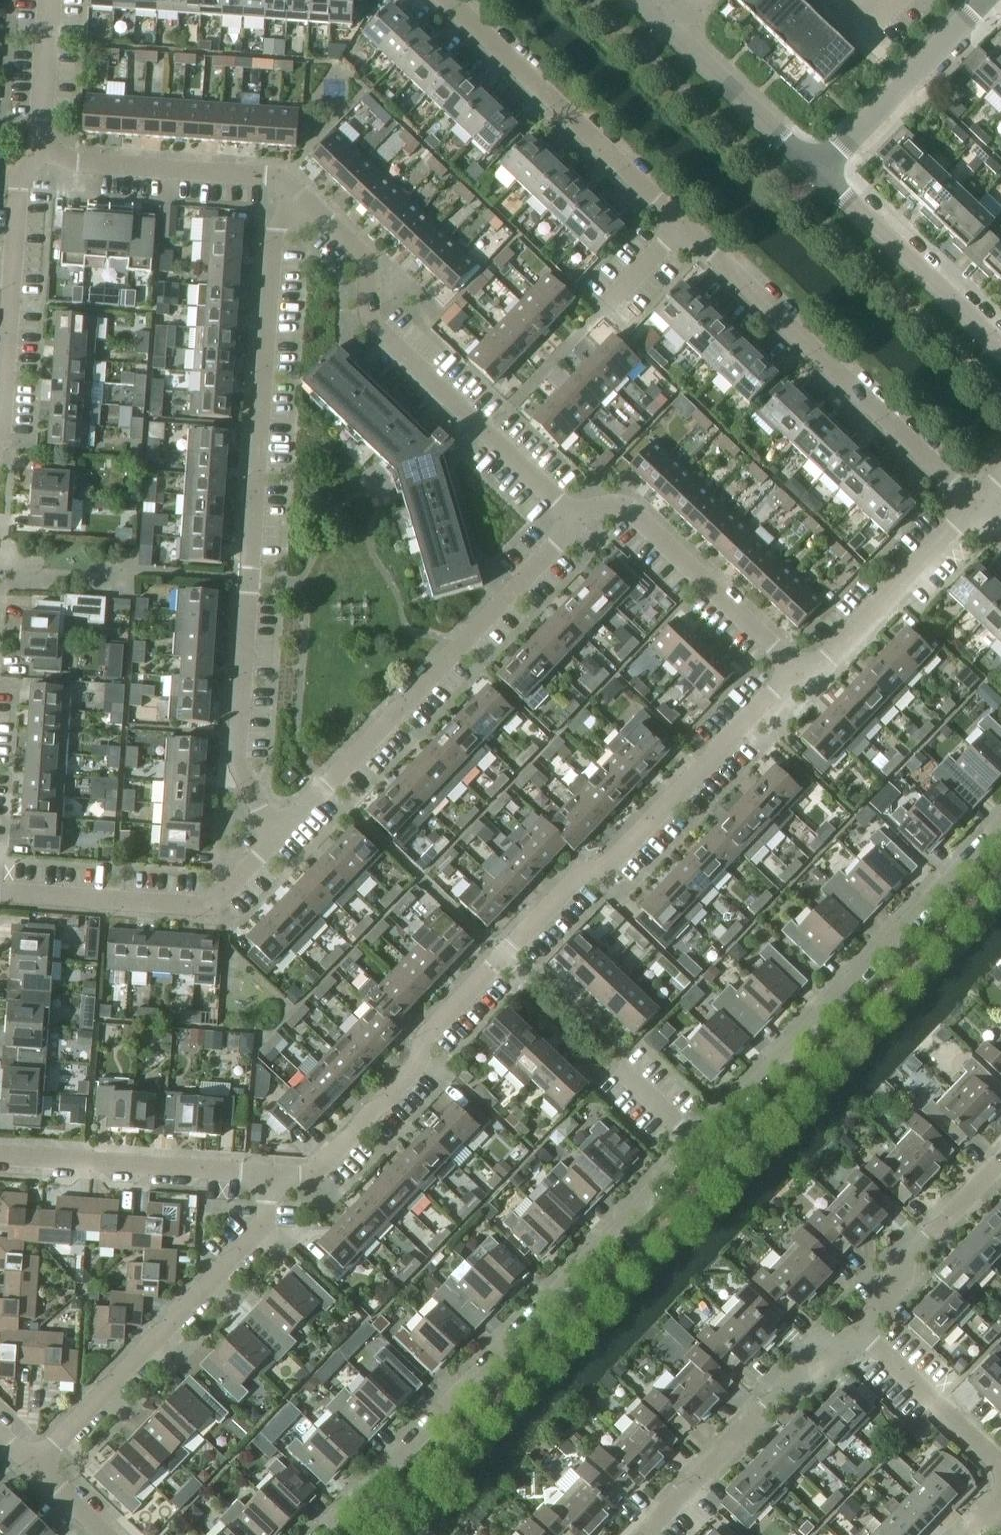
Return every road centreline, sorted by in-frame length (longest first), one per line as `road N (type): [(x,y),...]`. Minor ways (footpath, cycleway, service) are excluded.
road 1 (residential): [(365,1493),(1000,824)]
road 2 (residential): [(269,1175),(314,1173),(415,1068),(426,1032),(579,874),(612,861),(798,669)]
road 3 (residential): [(976,504),(448,0)]
road 4 (residential): [(278,842),(239,760),(277,178)]
road 5 (residential): [(575,527),(374,323),(367,259),(277,178)]
road 6 (residential): [(278,842),(575,527)]
road 7 (residential): [(35,1464),(262,1237),(269,1175)]
road 8 (residential): [(0,895),(219,912),(278,842)]
road 9 (residential): [(798,669),(614,498),(575,527)]
road 10 (residential): [(859,1330),(818,1370),(786,1383),(645,1534)]
road 11 (residential): [(0,435),(17,180),(42,152)]
road 12 (residential): [(269,1175),(0,1156)]
road 13 (residential): [(1000,349),(817,173)]
road 14 (residential): [(798,669),(832,655),(976,504)]
road 15 (residential): [(817,173),(984,0)]
road 16 (residential): [(277,178),(79,163),(42,152)]
road 17 (residential): [(1000,1158),(898,1266),(859,1330)]
road 18 (residential): [(817,173),(668,29)]
road 19 (residential): [(1000,1467),(859,1330)]
road 20 (residential): [(42,152),(51,0)]

